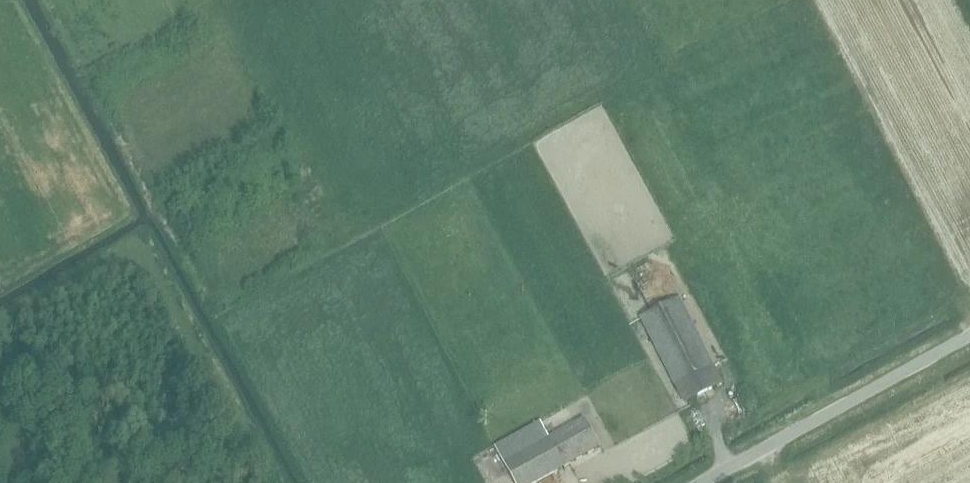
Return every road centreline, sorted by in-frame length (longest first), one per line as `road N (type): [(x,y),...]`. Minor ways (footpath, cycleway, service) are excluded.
road 1 (unclassified): [(695,482),(969,334)]

